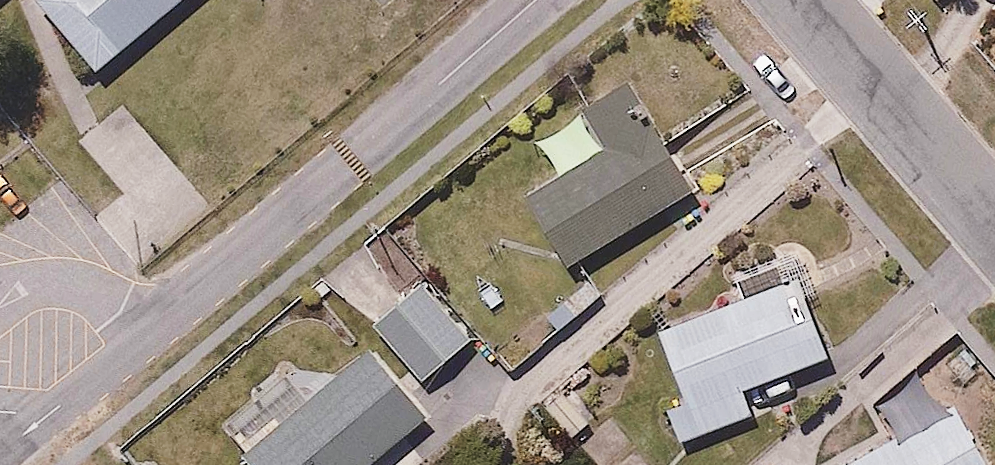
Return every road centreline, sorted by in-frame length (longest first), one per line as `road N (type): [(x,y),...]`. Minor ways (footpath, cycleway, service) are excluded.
road 1 (residential): [(794,0),(994,231)]

